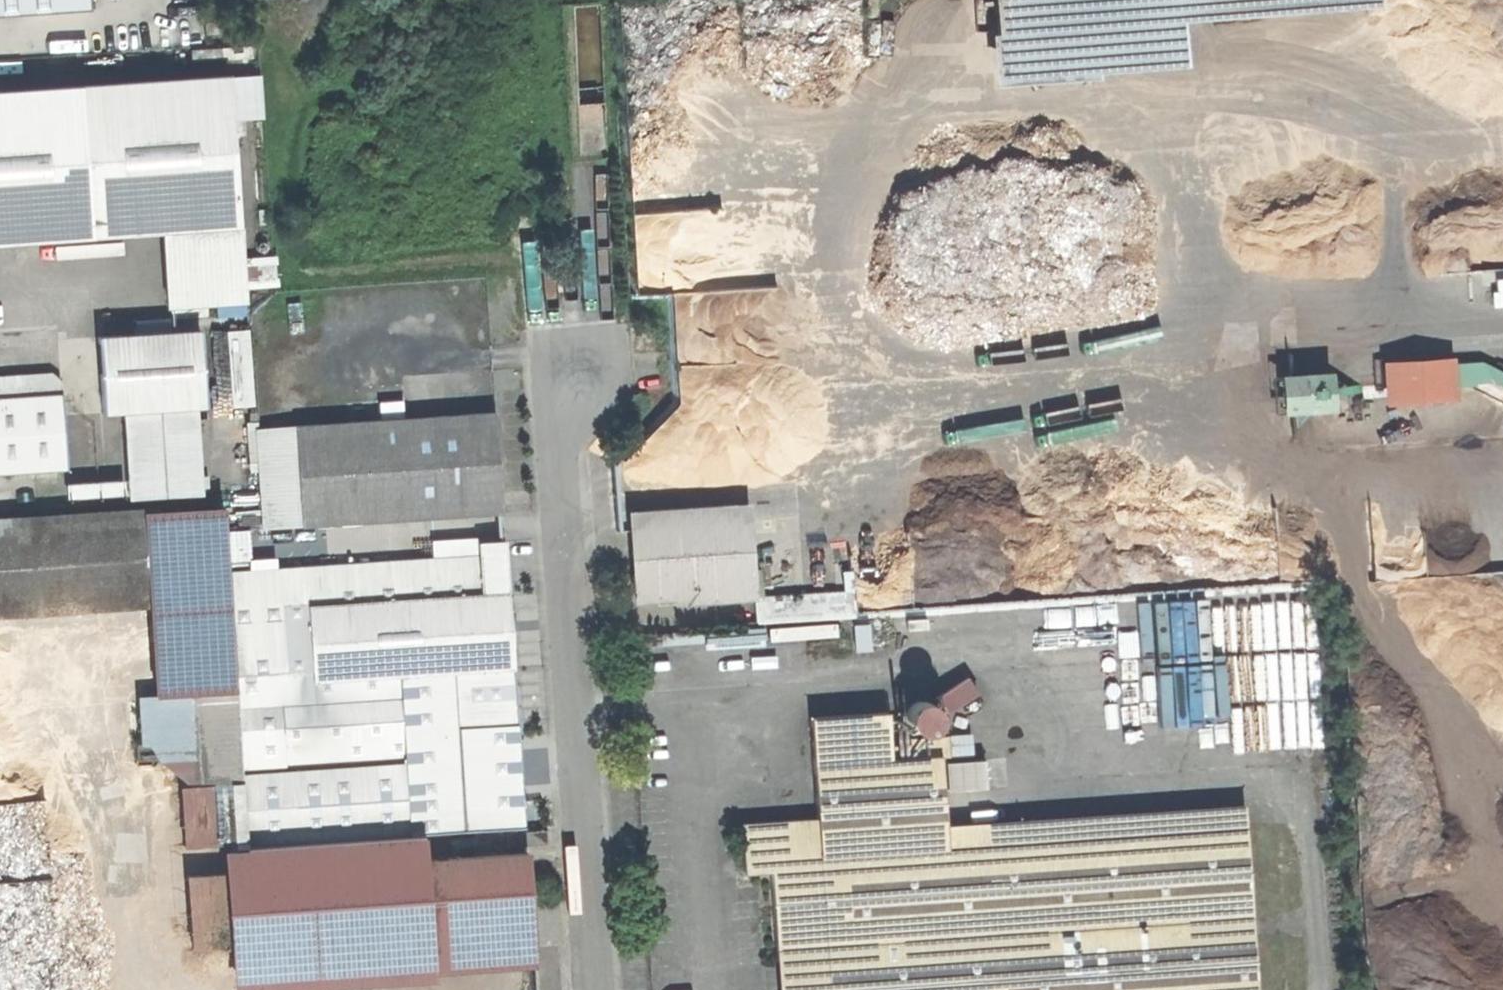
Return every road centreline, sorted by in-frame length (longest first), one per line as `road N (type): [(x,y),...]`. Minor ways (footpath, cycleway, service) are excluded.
road 1 (residential): [(559,379),(602,989)]

